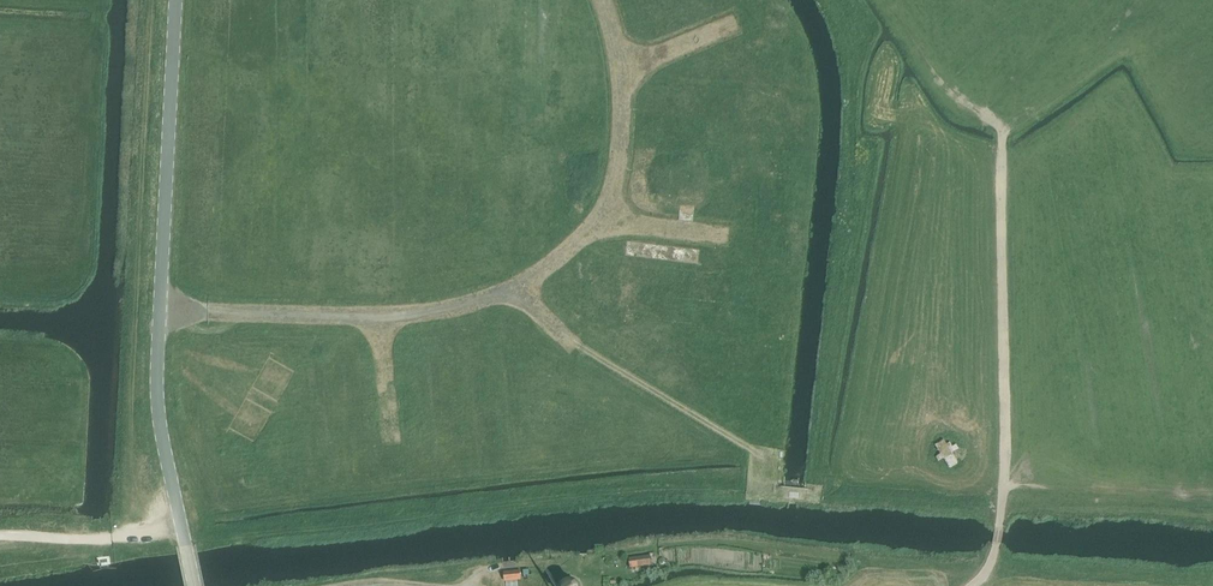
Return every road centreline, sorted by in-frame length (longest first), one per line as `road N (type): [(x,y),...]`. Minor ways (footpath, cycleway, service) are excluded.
road 1 (track): [(160,305),(380,318),(521,286),(605,214),(624,95),(607,0)]
road 2 (track): [(1003,493),(1003,131),(986,112)]
road 3 (track): [(605,214),(731,235)]
road 4 (track): [(971,585),(993,552),(1003,493),(1021,478)]
road 5 (track): [(624,67),(736,23)]

